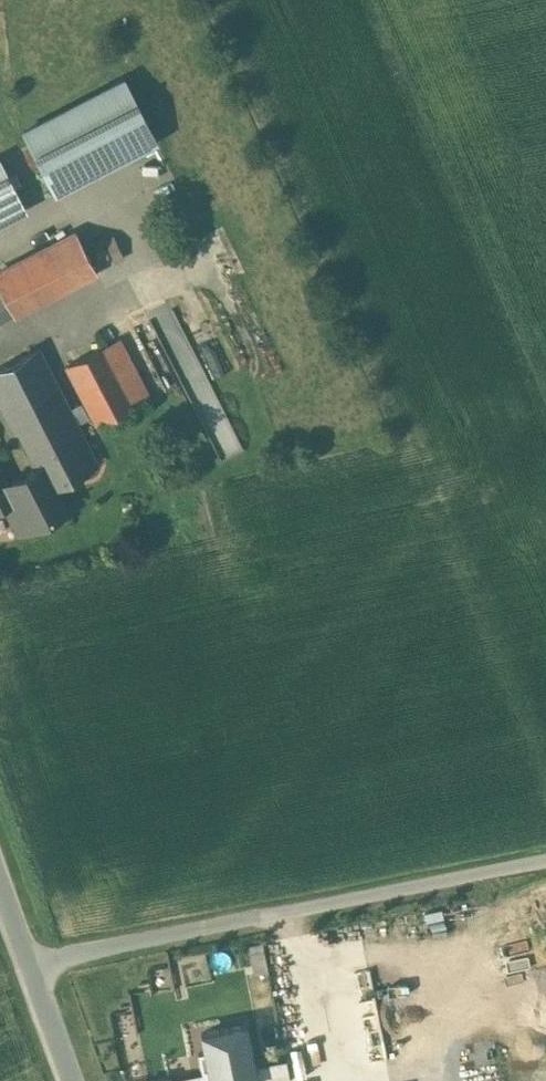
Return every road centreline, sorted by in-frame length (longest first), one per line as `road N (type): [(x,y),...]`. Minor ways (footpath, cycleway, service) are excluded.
road 1 (track): [(22,964),(545,861)]
road 2 (unclassified): [(0,910),(67,1080)]

